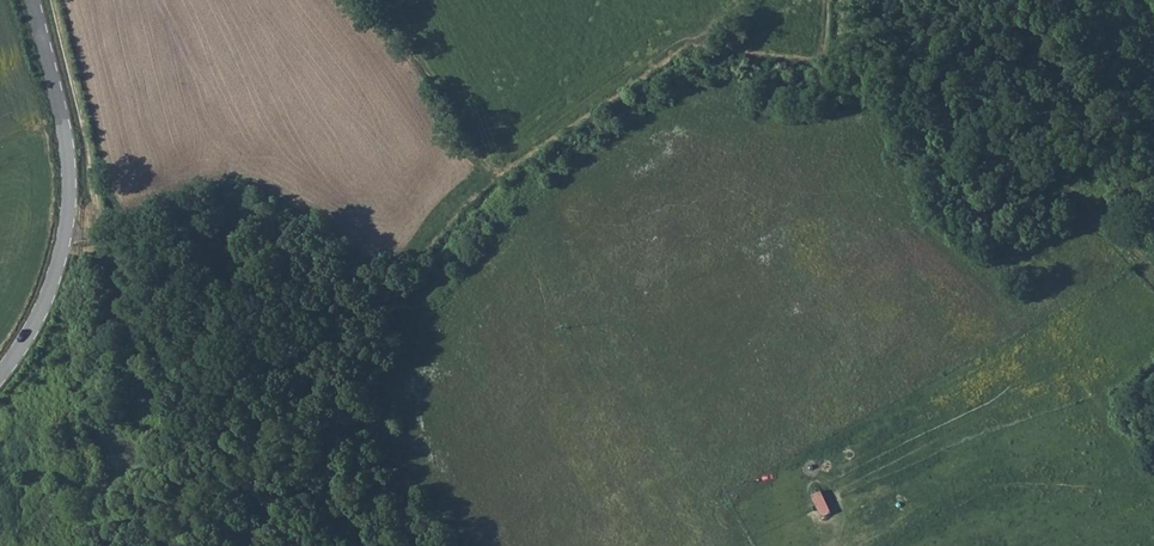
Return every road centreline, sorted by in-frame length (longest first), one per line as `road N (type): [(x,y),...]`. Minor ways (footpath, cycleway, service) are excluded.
road 1 (unclassified): [(31,0),(69,153),(66,232),(46,303),(0,378)]
road 2 (track): [(1153,268),(1028,147)]

